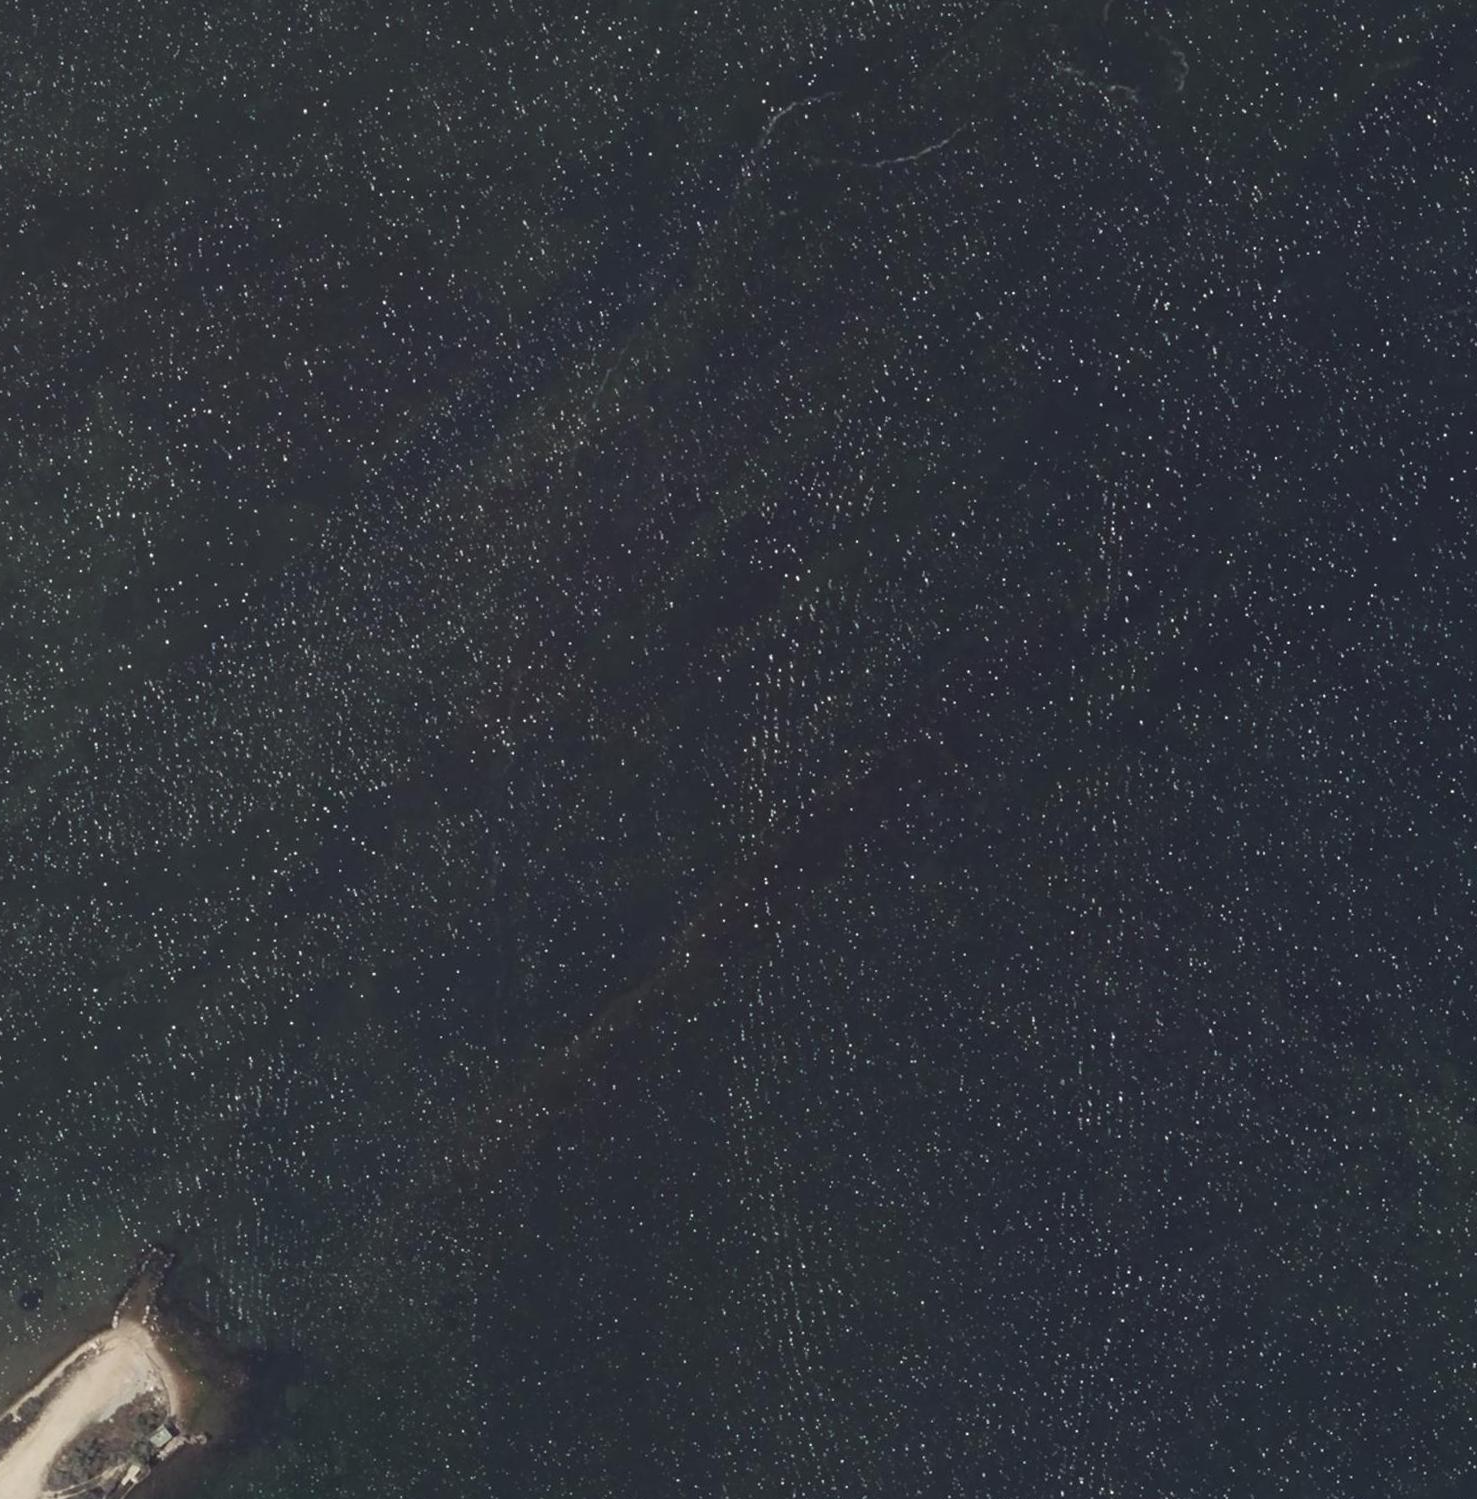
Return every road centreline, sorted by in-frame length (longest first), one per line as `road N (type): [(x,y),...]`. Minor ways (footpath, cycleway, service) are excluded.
road 1 (track): [(0,1484),(116,1362)]

